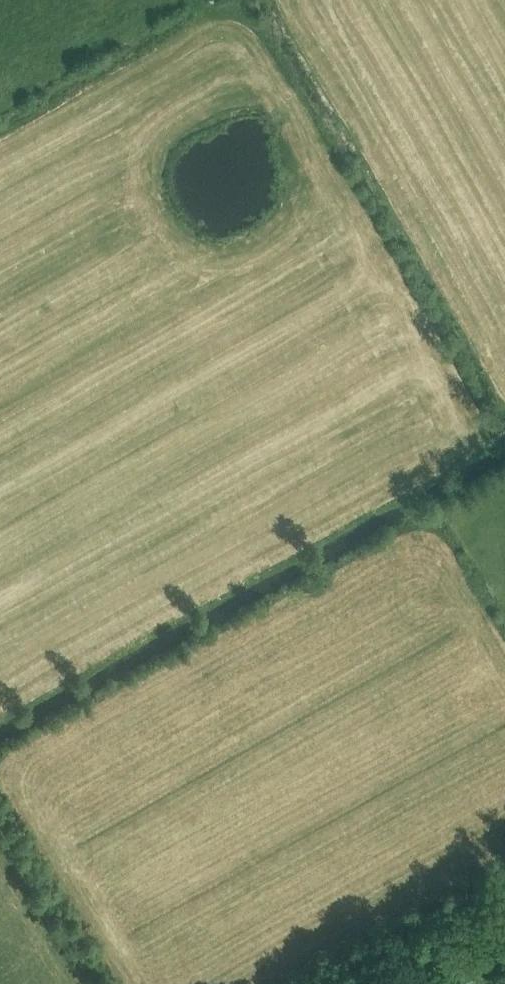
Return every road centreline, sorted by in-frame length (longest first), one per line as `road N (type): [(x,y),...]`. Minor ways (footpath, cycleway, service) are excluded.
road 1 (secondary): [(373,983),(504,907)]

